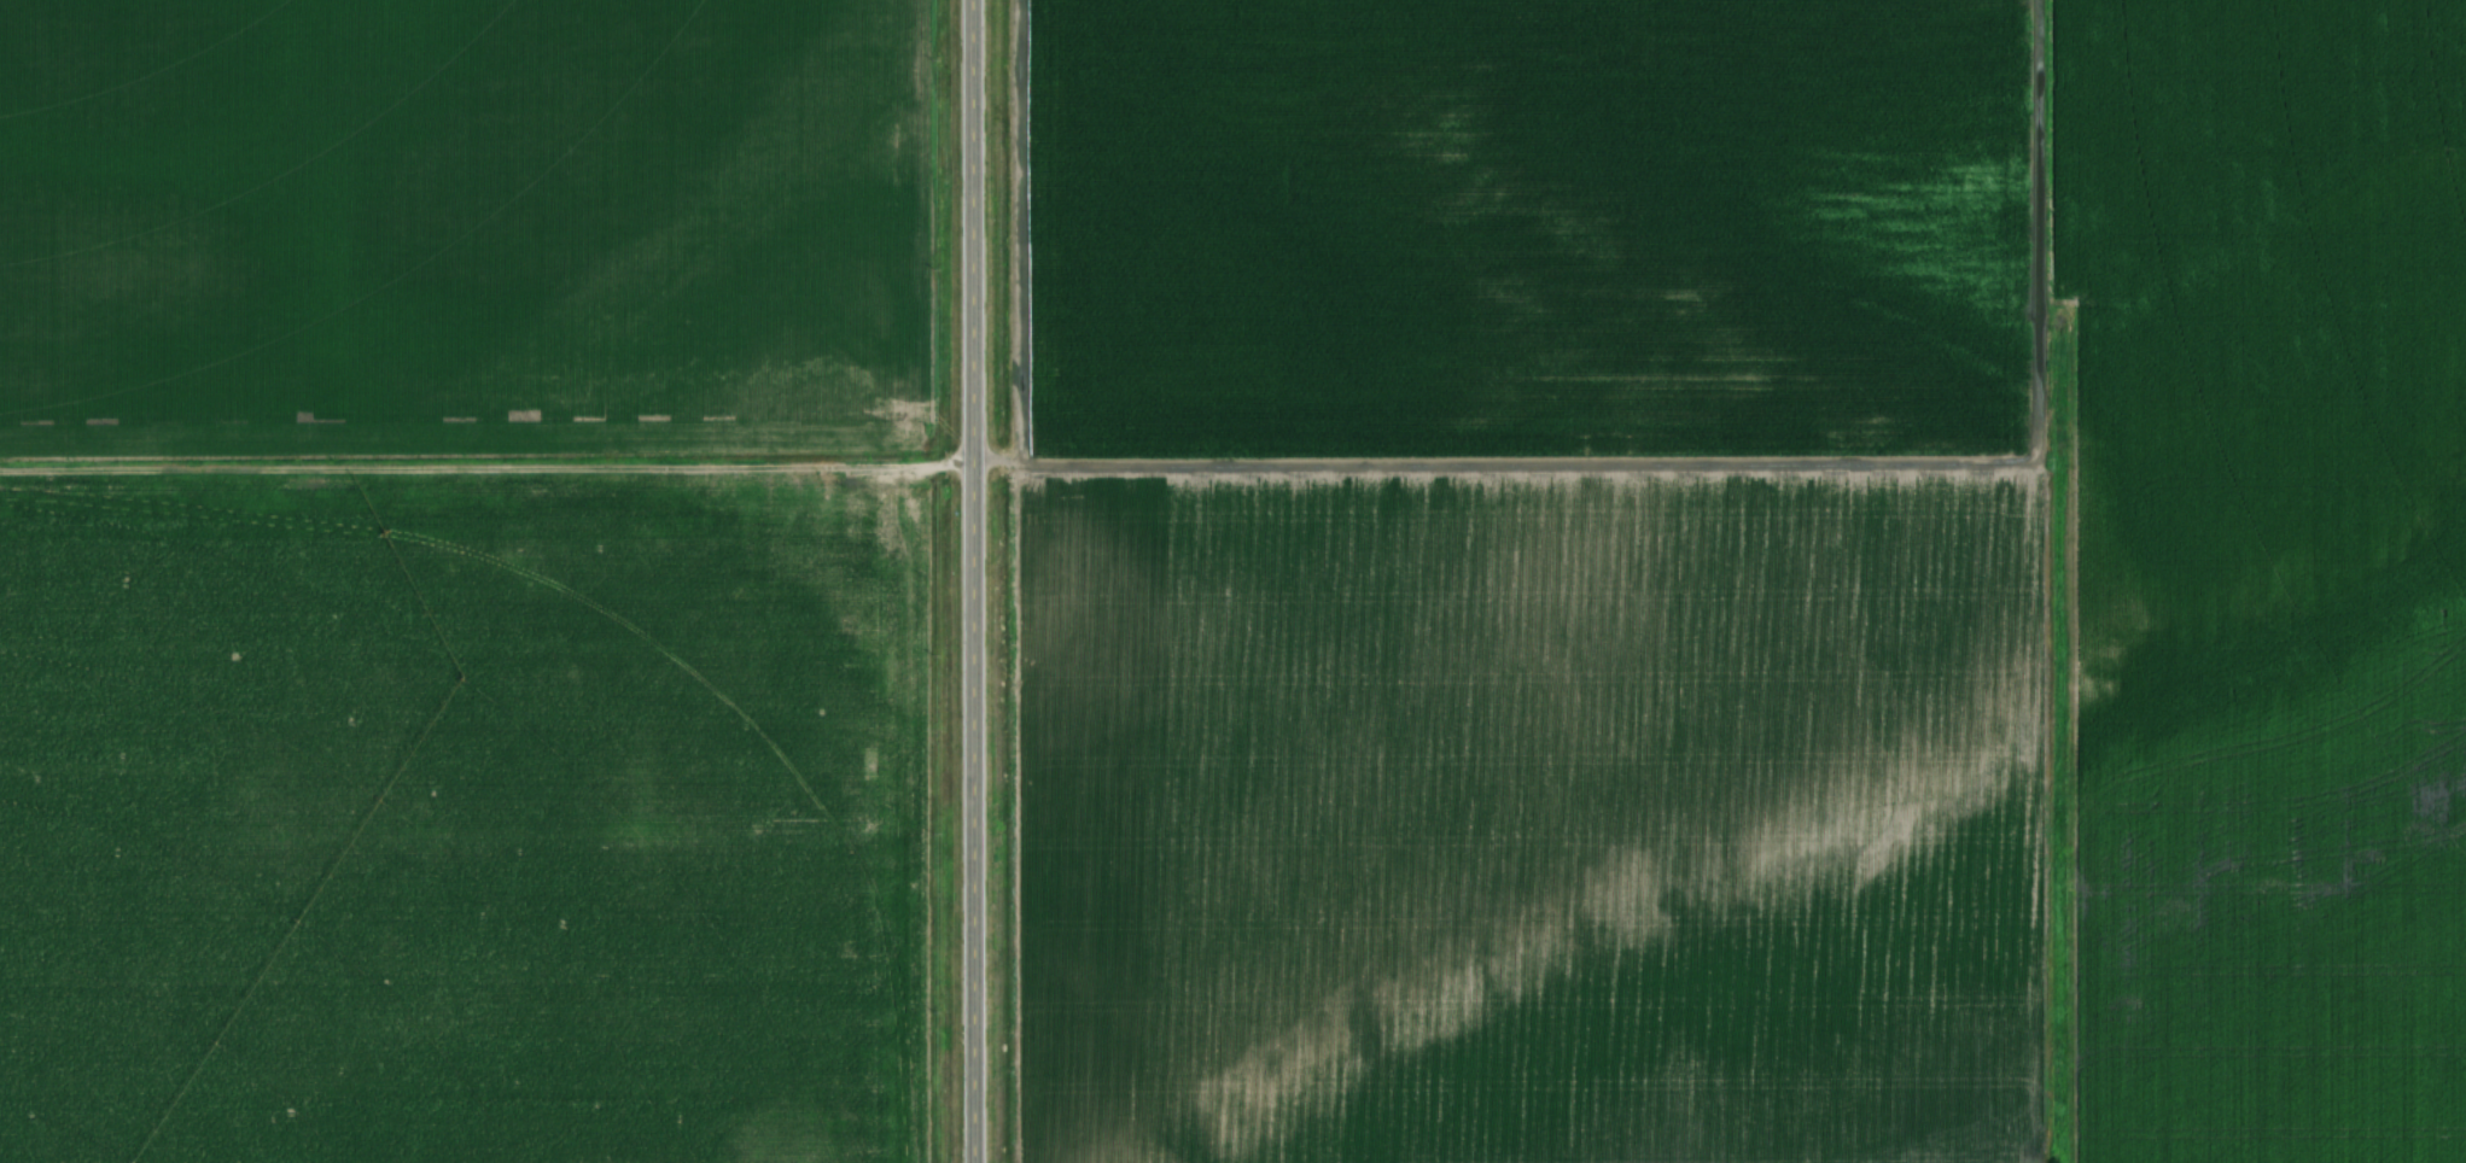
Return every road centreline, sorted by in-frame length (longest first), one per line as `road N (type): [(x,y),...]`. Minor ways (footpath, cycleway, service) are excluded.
road 1 (tertiary): [(973,1162),(969,0)]

